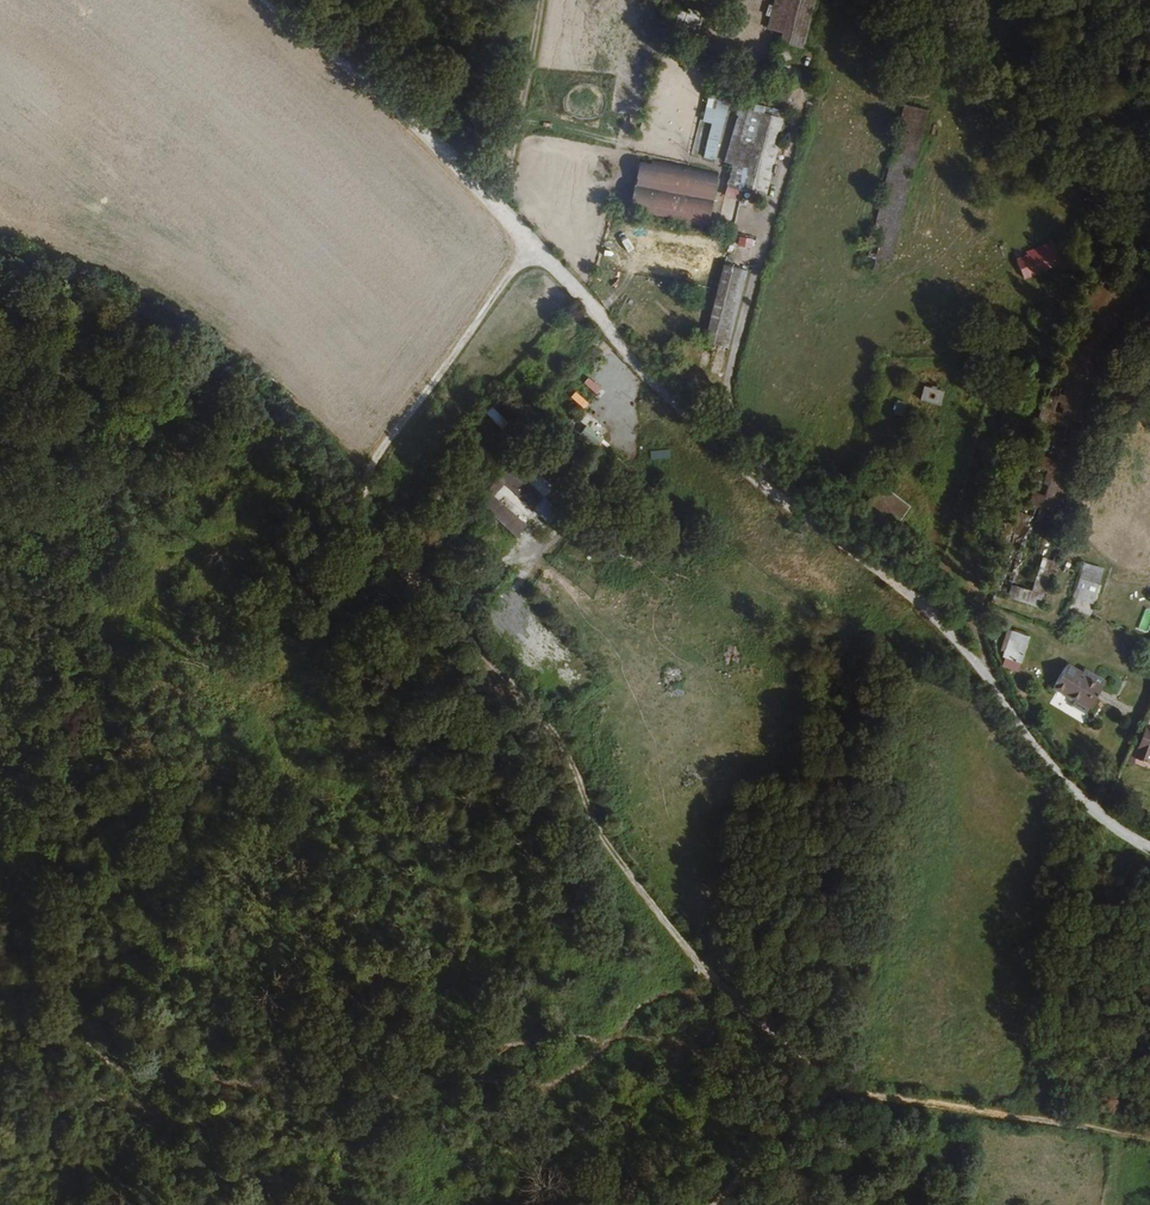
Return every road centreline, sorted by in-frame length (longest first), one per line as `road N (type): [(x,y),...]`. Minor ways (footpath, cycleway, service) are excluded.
road 1 (track): [(360,486),(453,624),(570,758),(625,870),(819,1091),(1149,1140)]
road 2 (unclassified): [(532,242),(741,464),(921,599),(977,657),(1076,790),(1149,849)]
road 3 (track): [(0,953),(290,1204)]
road 4 (unclassified): [(279,0),(438,142),(532,242)]
road 5 (unclassified): [(360,486),(532,242)]
road 6 (track): [(819,1091),(699,1204)]

